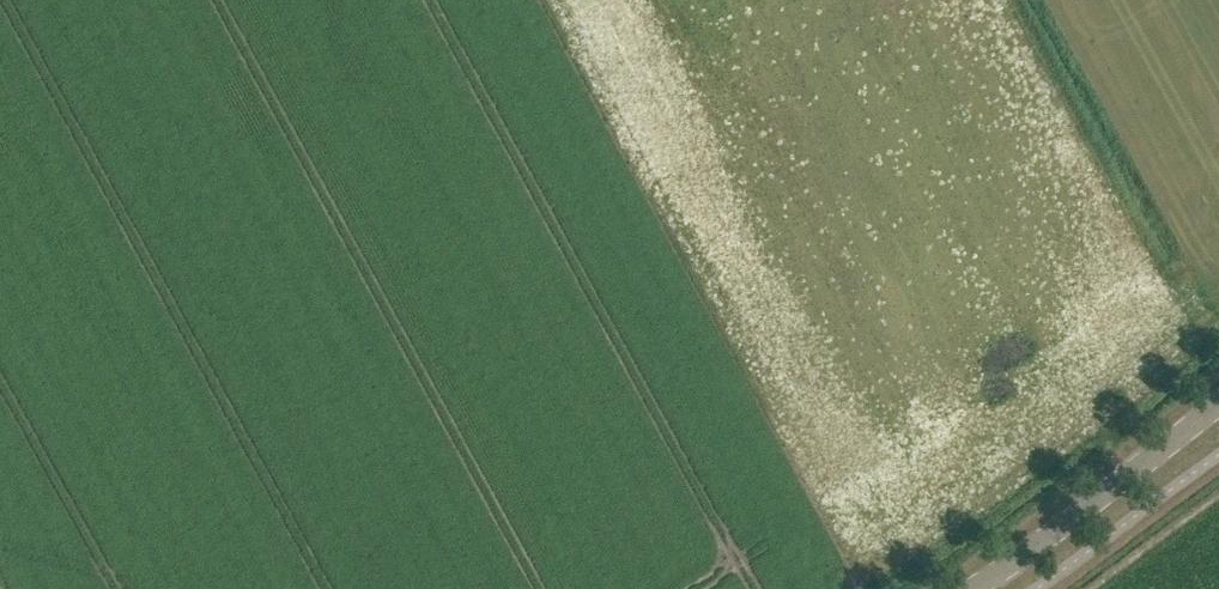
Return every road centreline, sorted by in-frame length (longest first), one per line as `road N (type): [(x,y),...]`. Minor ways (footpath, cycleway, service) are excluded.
road 1 (tertiary): [(970,588),(1218,402)]

